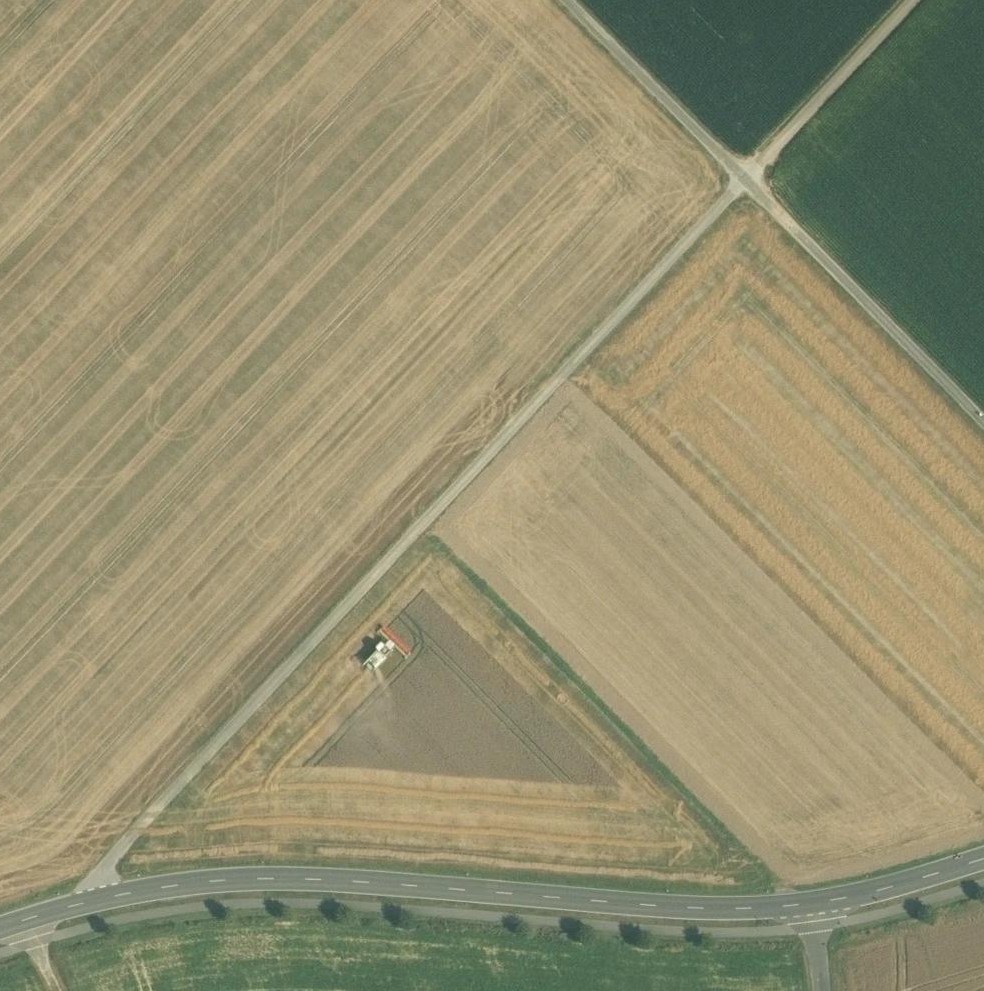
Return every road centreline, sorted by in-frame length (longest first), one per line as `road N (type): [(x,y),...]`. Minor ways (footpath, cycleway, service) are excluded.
road 1 (track): [(915,0),(118,854),(94,903)]
road 2 (secondary): [(0,927),(175,887),(264,879),(624,904),(809,906)]
road 3 (track): [(983,417),(566,0)]
road 4 (track): [(800,907),(424,525)]
road 5 (secondary): [(809,906),(983,860)]

